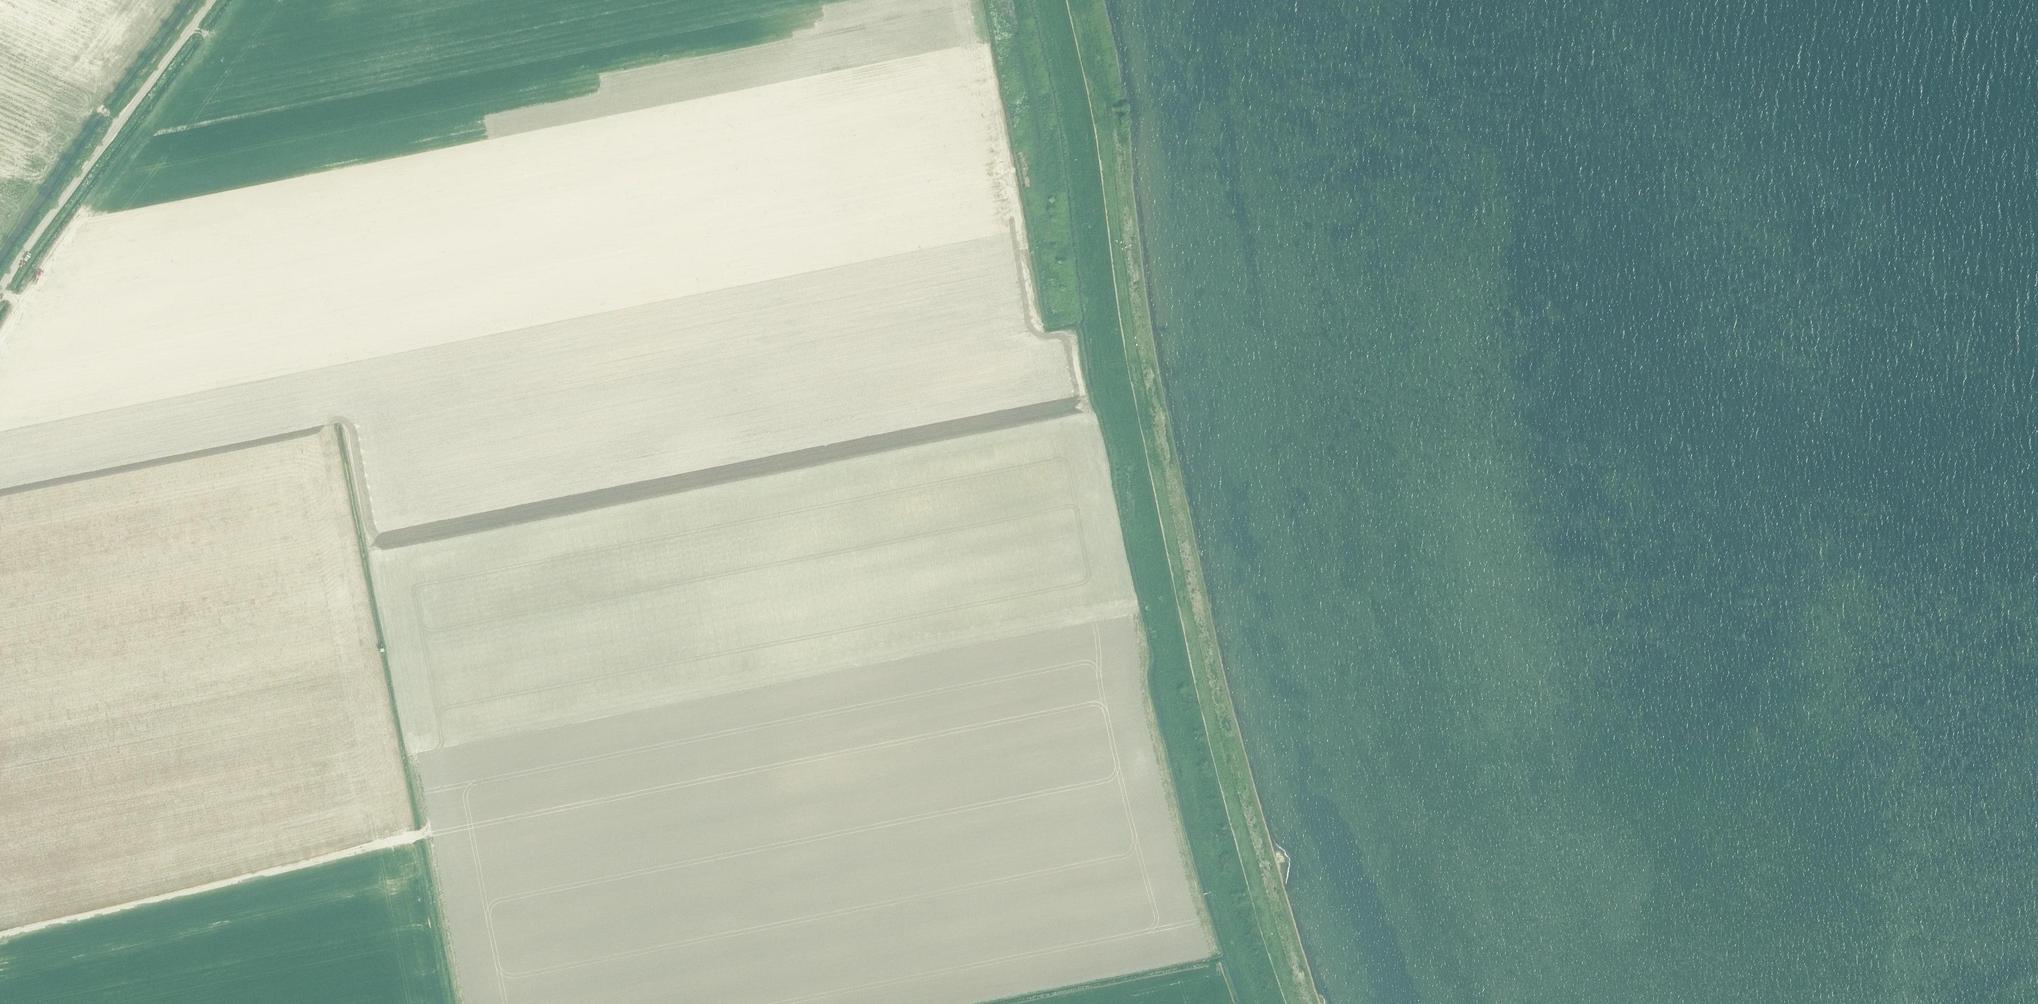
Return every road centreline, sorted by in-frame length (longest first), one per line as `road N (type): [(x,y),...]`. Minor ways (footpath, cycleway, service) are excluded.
road 1 (unclassified): [(0,287),(211,0)]

